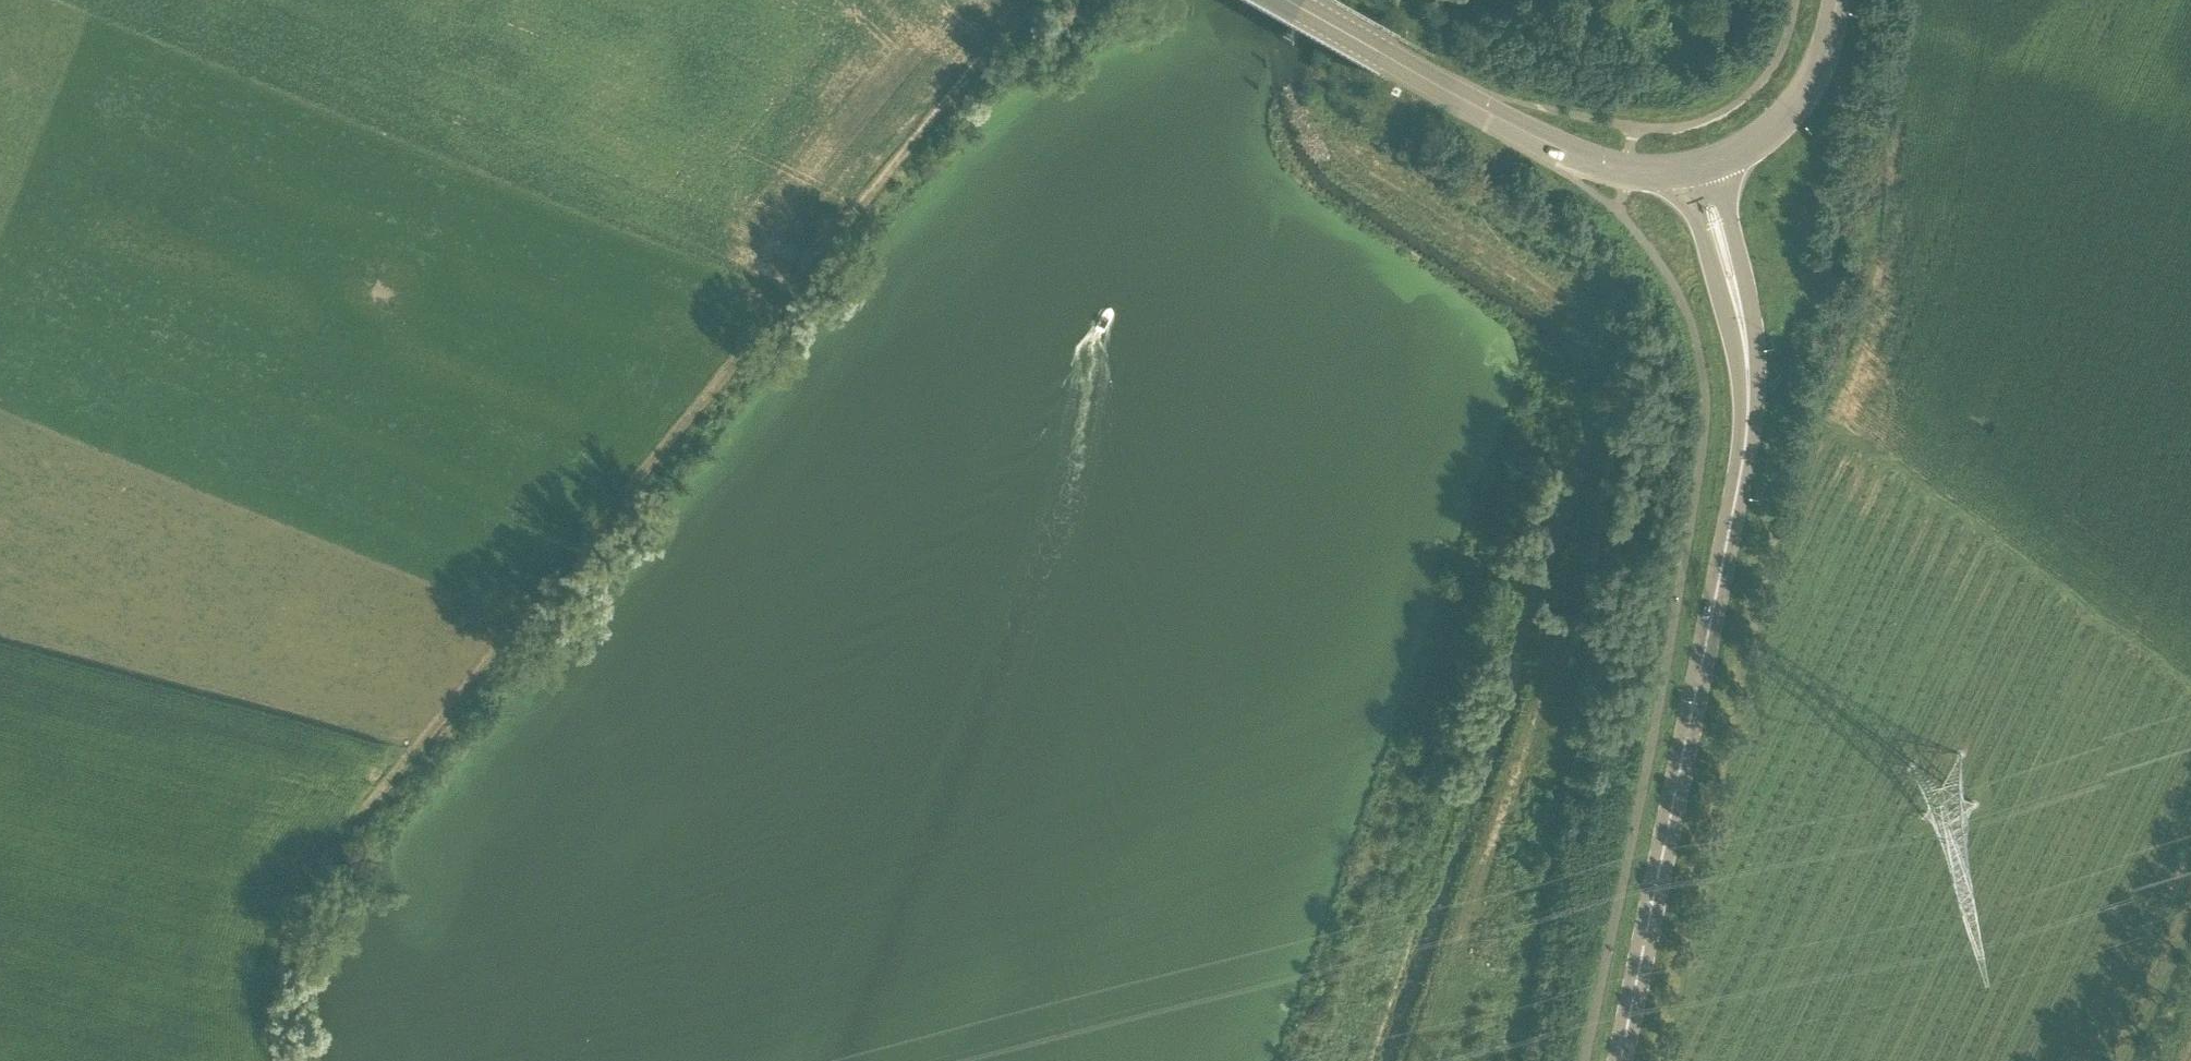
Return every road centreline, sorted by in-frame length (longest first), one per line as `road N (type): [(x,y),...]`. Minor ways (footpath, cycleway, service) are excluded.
road 1 (tertiary): [(1623,1060),(1750,418)]
road 2 (tertiary): [(1548,142),(1289,0)]
road 3 (tertiary): [(1750,418),(1746,286),(1718,173)]
road 4 (tertiary): [(1687,181),(1750,418)]
road 5 (track): [(1885,228),(1881,170),(1903,109),(1913,0)]
road 6 (tertiary): [(1698,159),(1628,163),(1548,142)]
road 7 (tertiary): [(1548,142),(1607,175),(1687,181)]
road 8 (tertiary): [(1813,81),(1772,121),(1698,159)]
road 9 (tertiary): [(1718,173),(1787,128),(1813,81)]

